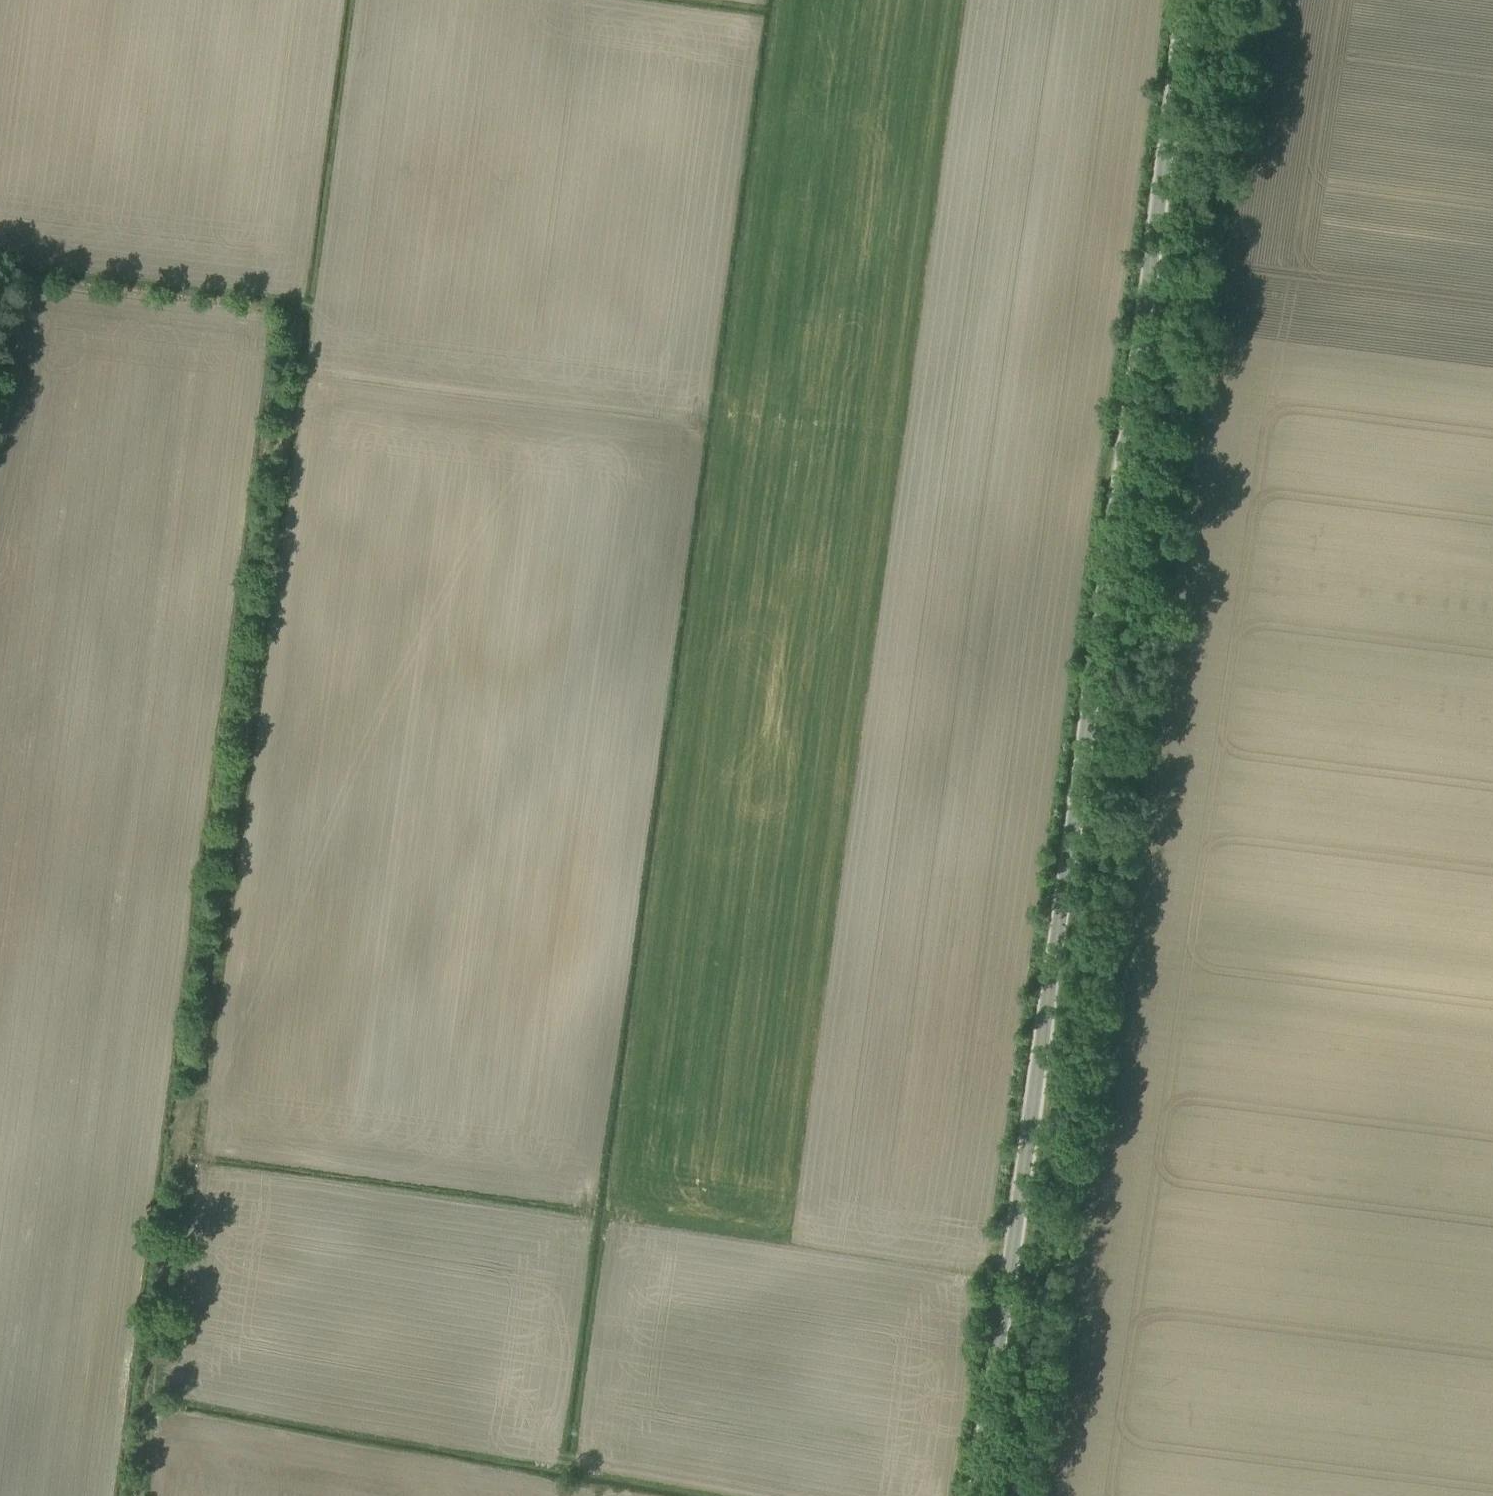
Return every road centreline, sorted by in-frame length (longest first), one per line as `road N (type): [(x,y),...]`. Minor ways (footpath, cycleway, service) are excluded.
road 1 (unclassified): [(979,1495),(1180,0)]
road 2 (track): [(134,1495),(190,1094)]
road 3 (track): [(0,265),(305,306)]

